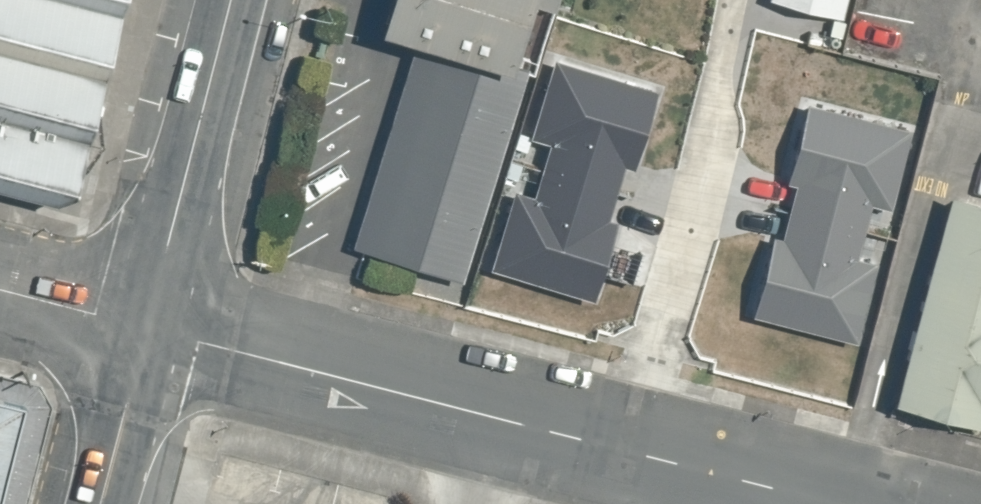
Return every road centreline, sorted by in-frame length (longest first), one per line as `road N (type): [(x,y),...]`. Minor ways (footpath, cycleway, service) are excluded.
road 1 (residential): [(613,452),(144,327)]
road 2 (residential): [(613,452),(710,0)]
road 3 (trunk): [(144,327),(229,0)]
road 4 (residential): [(817,503),(613,452)]
road 5 (trunk): [(100,503),(144,327)]
road 6 (residential): [(144,327),(0,291)]

